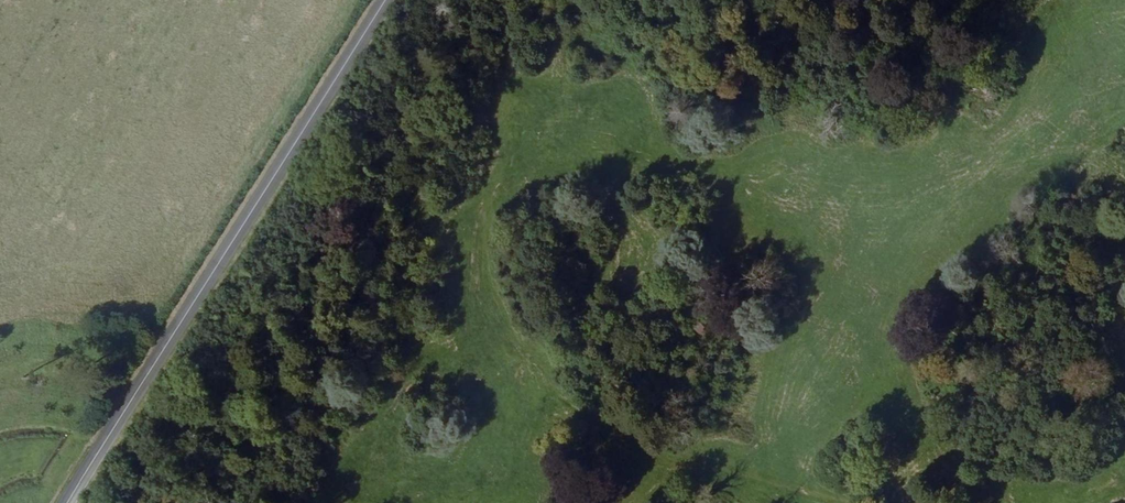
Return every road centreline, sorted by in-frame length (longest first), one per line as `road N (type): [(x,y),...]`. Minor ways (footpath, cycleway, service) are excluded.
road 1 (track): [(845,502),(617,429),(544,365),(497,281),(489,248),(513,0)]
road 2 (secondary): [(386,0),(68,502)]

